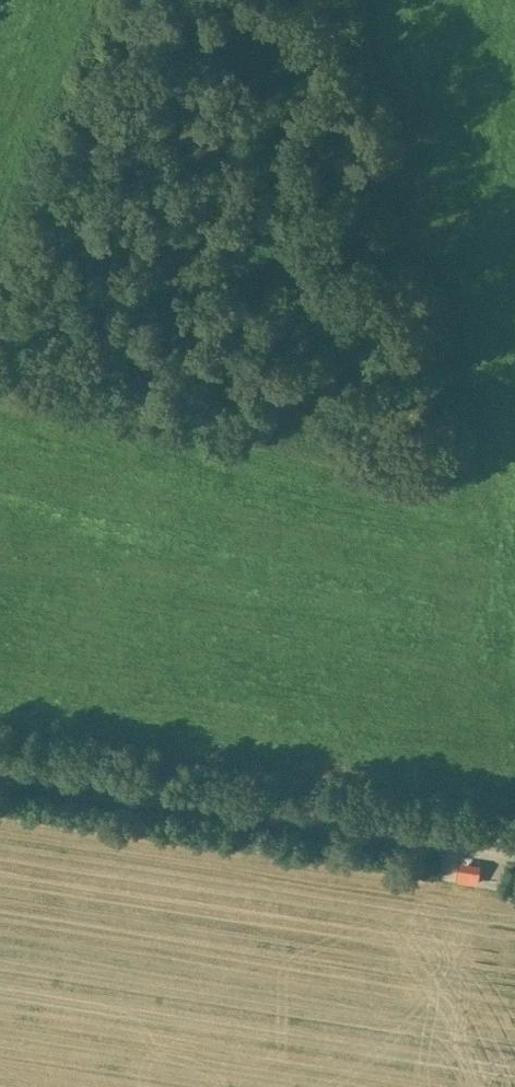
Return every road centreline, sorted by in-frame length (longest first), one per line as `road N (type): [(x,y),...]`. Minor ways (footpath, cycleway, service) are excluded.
road 1 (unclassified): [(0,769),(514,849)]

